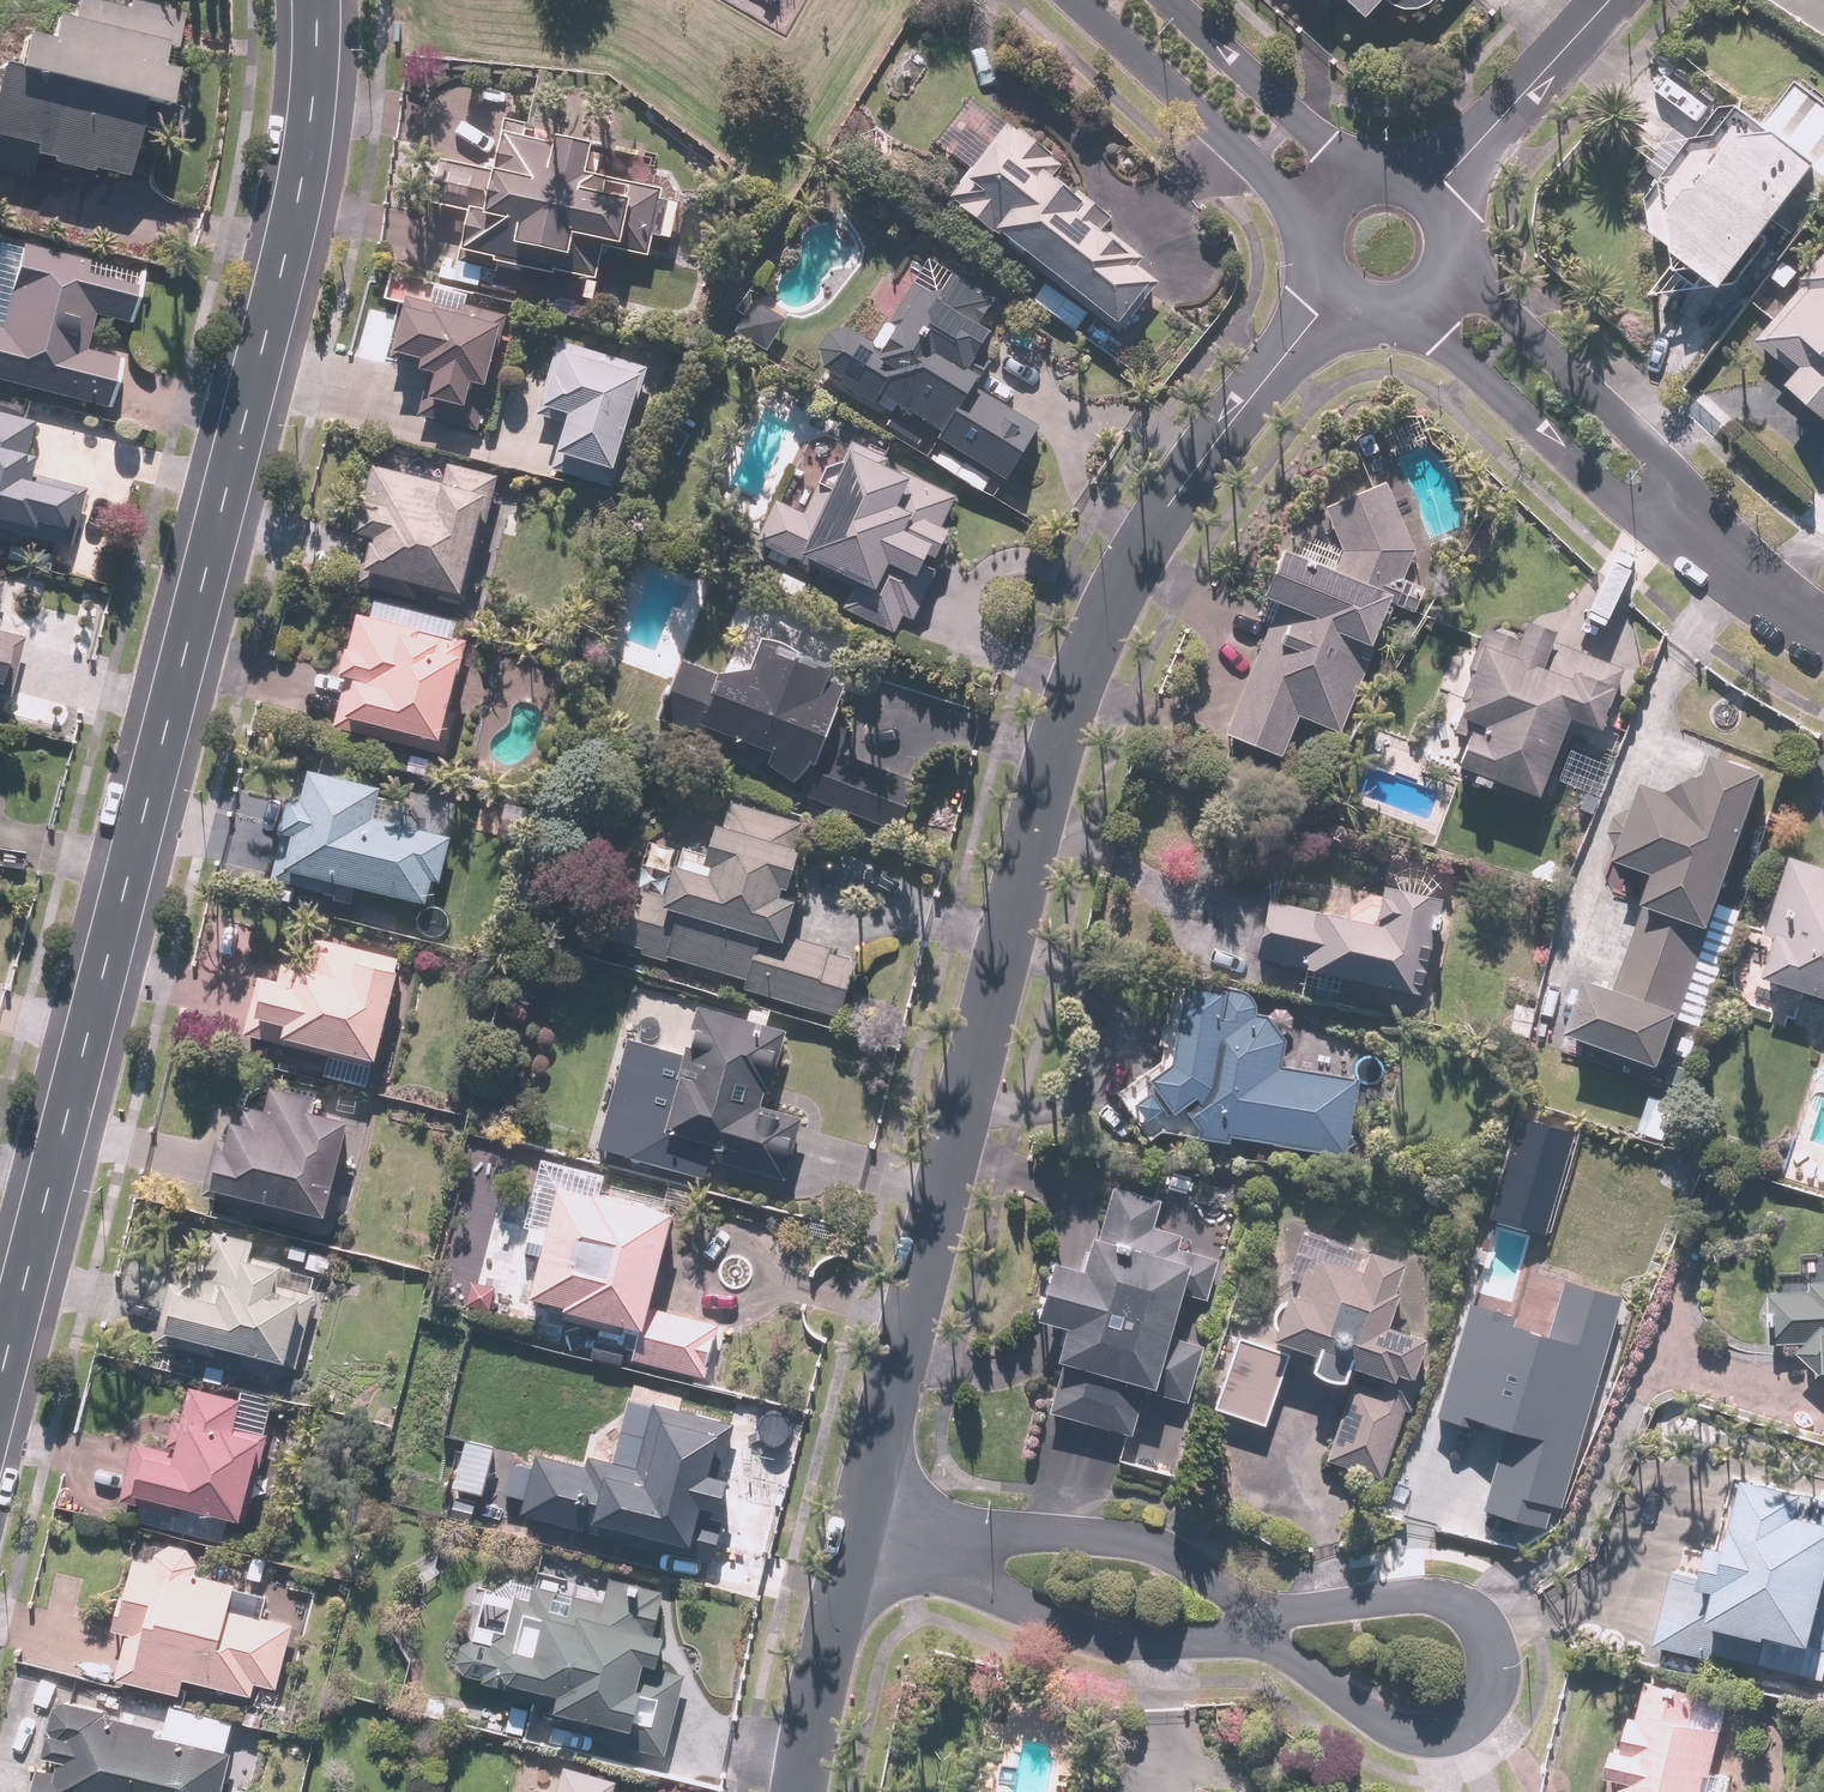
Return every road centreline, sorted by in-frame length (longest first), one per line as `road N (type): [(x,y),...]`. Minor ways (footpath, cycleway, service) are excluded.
road 1 (residential): [(314,0),(314,71),(266,332),(0,1372)]
road 2 (residential): [(1337,297),(1215,437),(1093,639),(1004,923),(860,1523)]
road 3 (residential): [(1255,1608),(1302,1613),(1449,1602),(1482,1626),(1500,1657),(1482,1712),(1446,1732),(1399,1728),(1246,1638)]
road 4 (residential): [(1685,519),(1609,488),(1417,304)]
road 5 (residential): [(1444,277),(1649,454),(1685,519)]
road 6 (residential): [(1315,218),(1082,0)]
road 7 (residential): [(956,1550),(1097,1537),(1138,1544),(1186,1558),(1255,1608)]
road 8 (residential): [(1246,1638),(1118,1640),(996,1588),(956,1550)]
road 9 (residential): [(860,1523),(802,1791)]
road 10 (residential): [(1609,0),(1434,193)]
road 11 (residential): [(1159,0),(1342,182)]
road 12 (residential): [(1685,519),(1775,598),(1823,628)]

